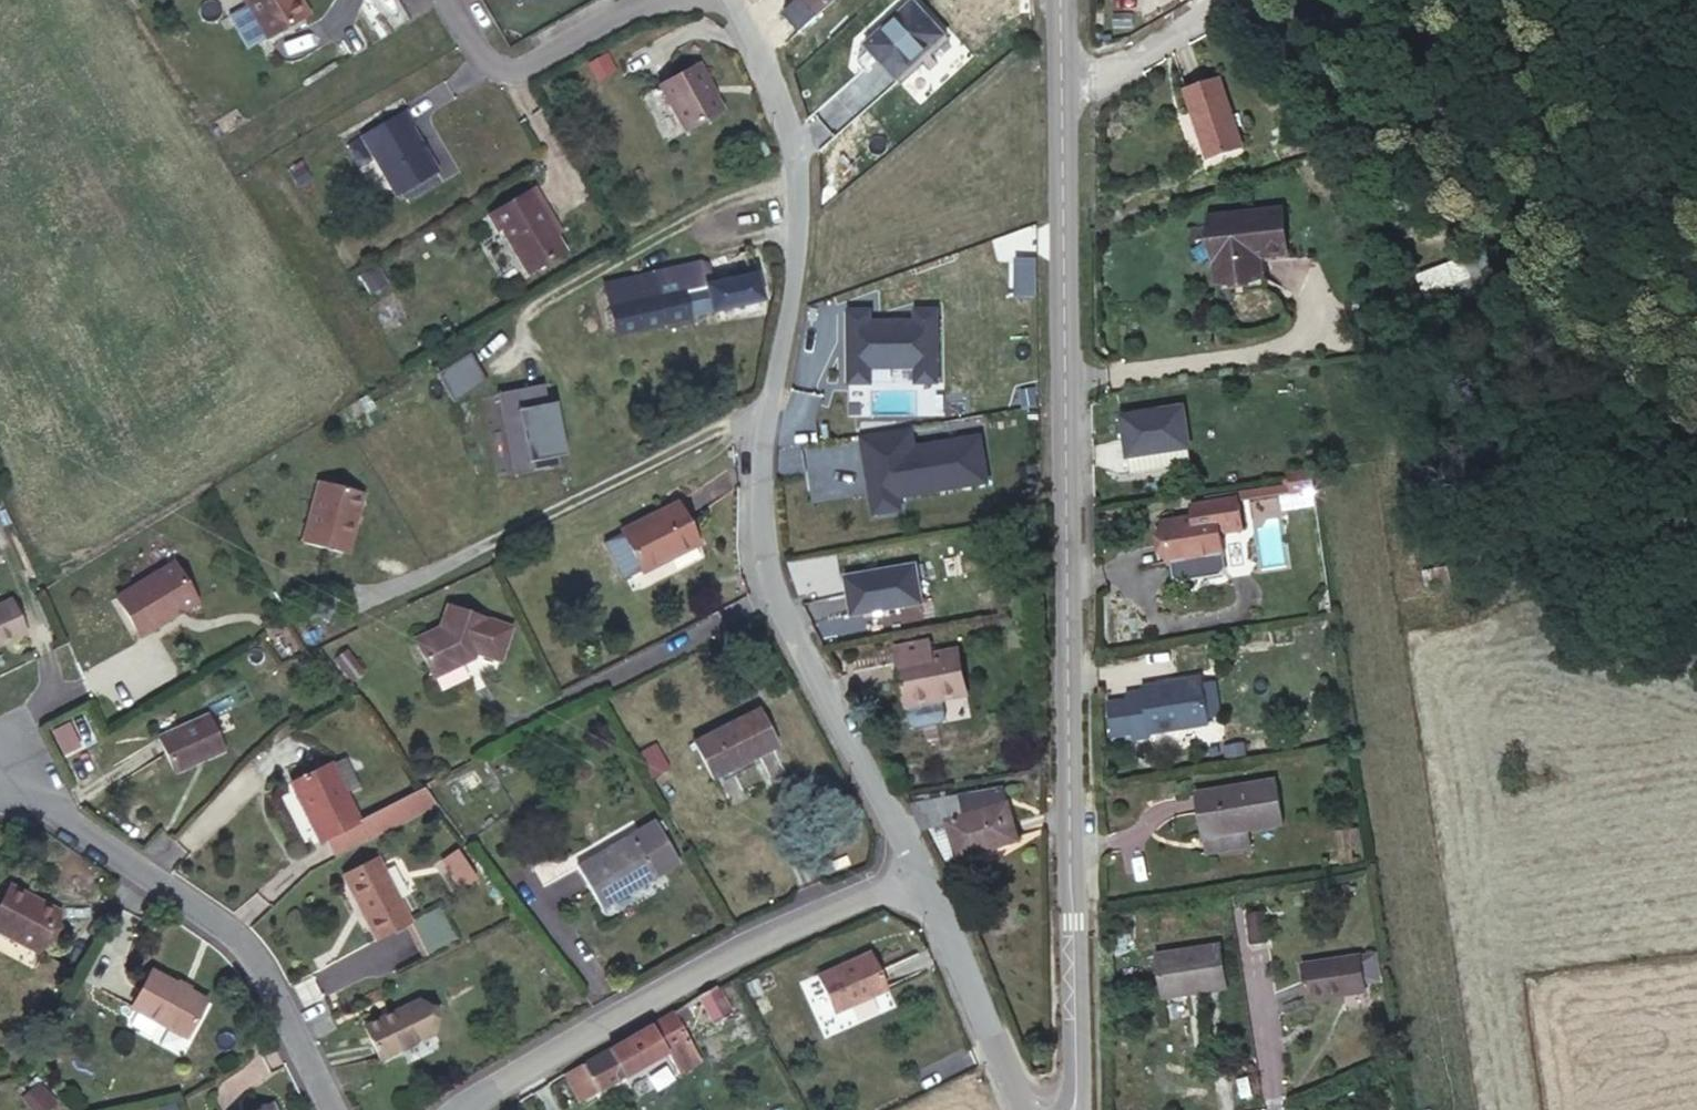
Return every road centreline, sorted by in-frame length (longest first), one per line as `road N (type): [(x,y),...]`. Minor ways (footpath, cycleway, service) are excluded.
road 1 (tertiary): [(1071,1109),(1062,0)]
road 2 (residential): [(731,0),(795,143),(796,203),(757,462),(763,574),(918,876)]
road 3 (residential): [(463,1109),(697,966),(918,876)]
road 4 (residential): [(328,1109),(252,955),(13,777)]
road 5 (residential): [(670,0),(622,7),(517,70),(501,70),(446,0)]
road 6 (residential): [(918,876),(1022,1109)]

